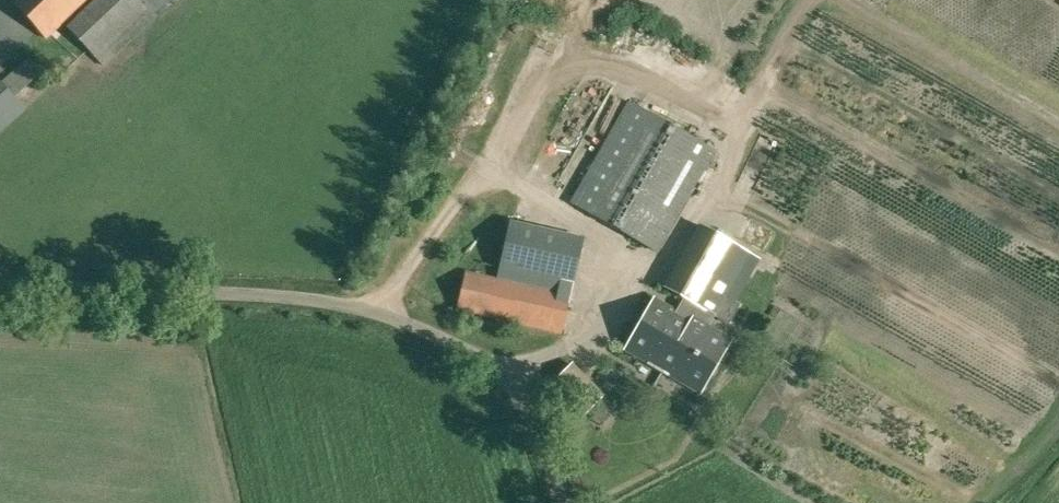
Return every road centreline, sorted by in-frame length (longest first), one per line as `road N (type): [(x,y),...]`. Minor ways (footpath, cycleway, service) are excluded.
road 1 (unclassified): [(563,502),(510,397),(441,335),(365,307),(0,291)]

